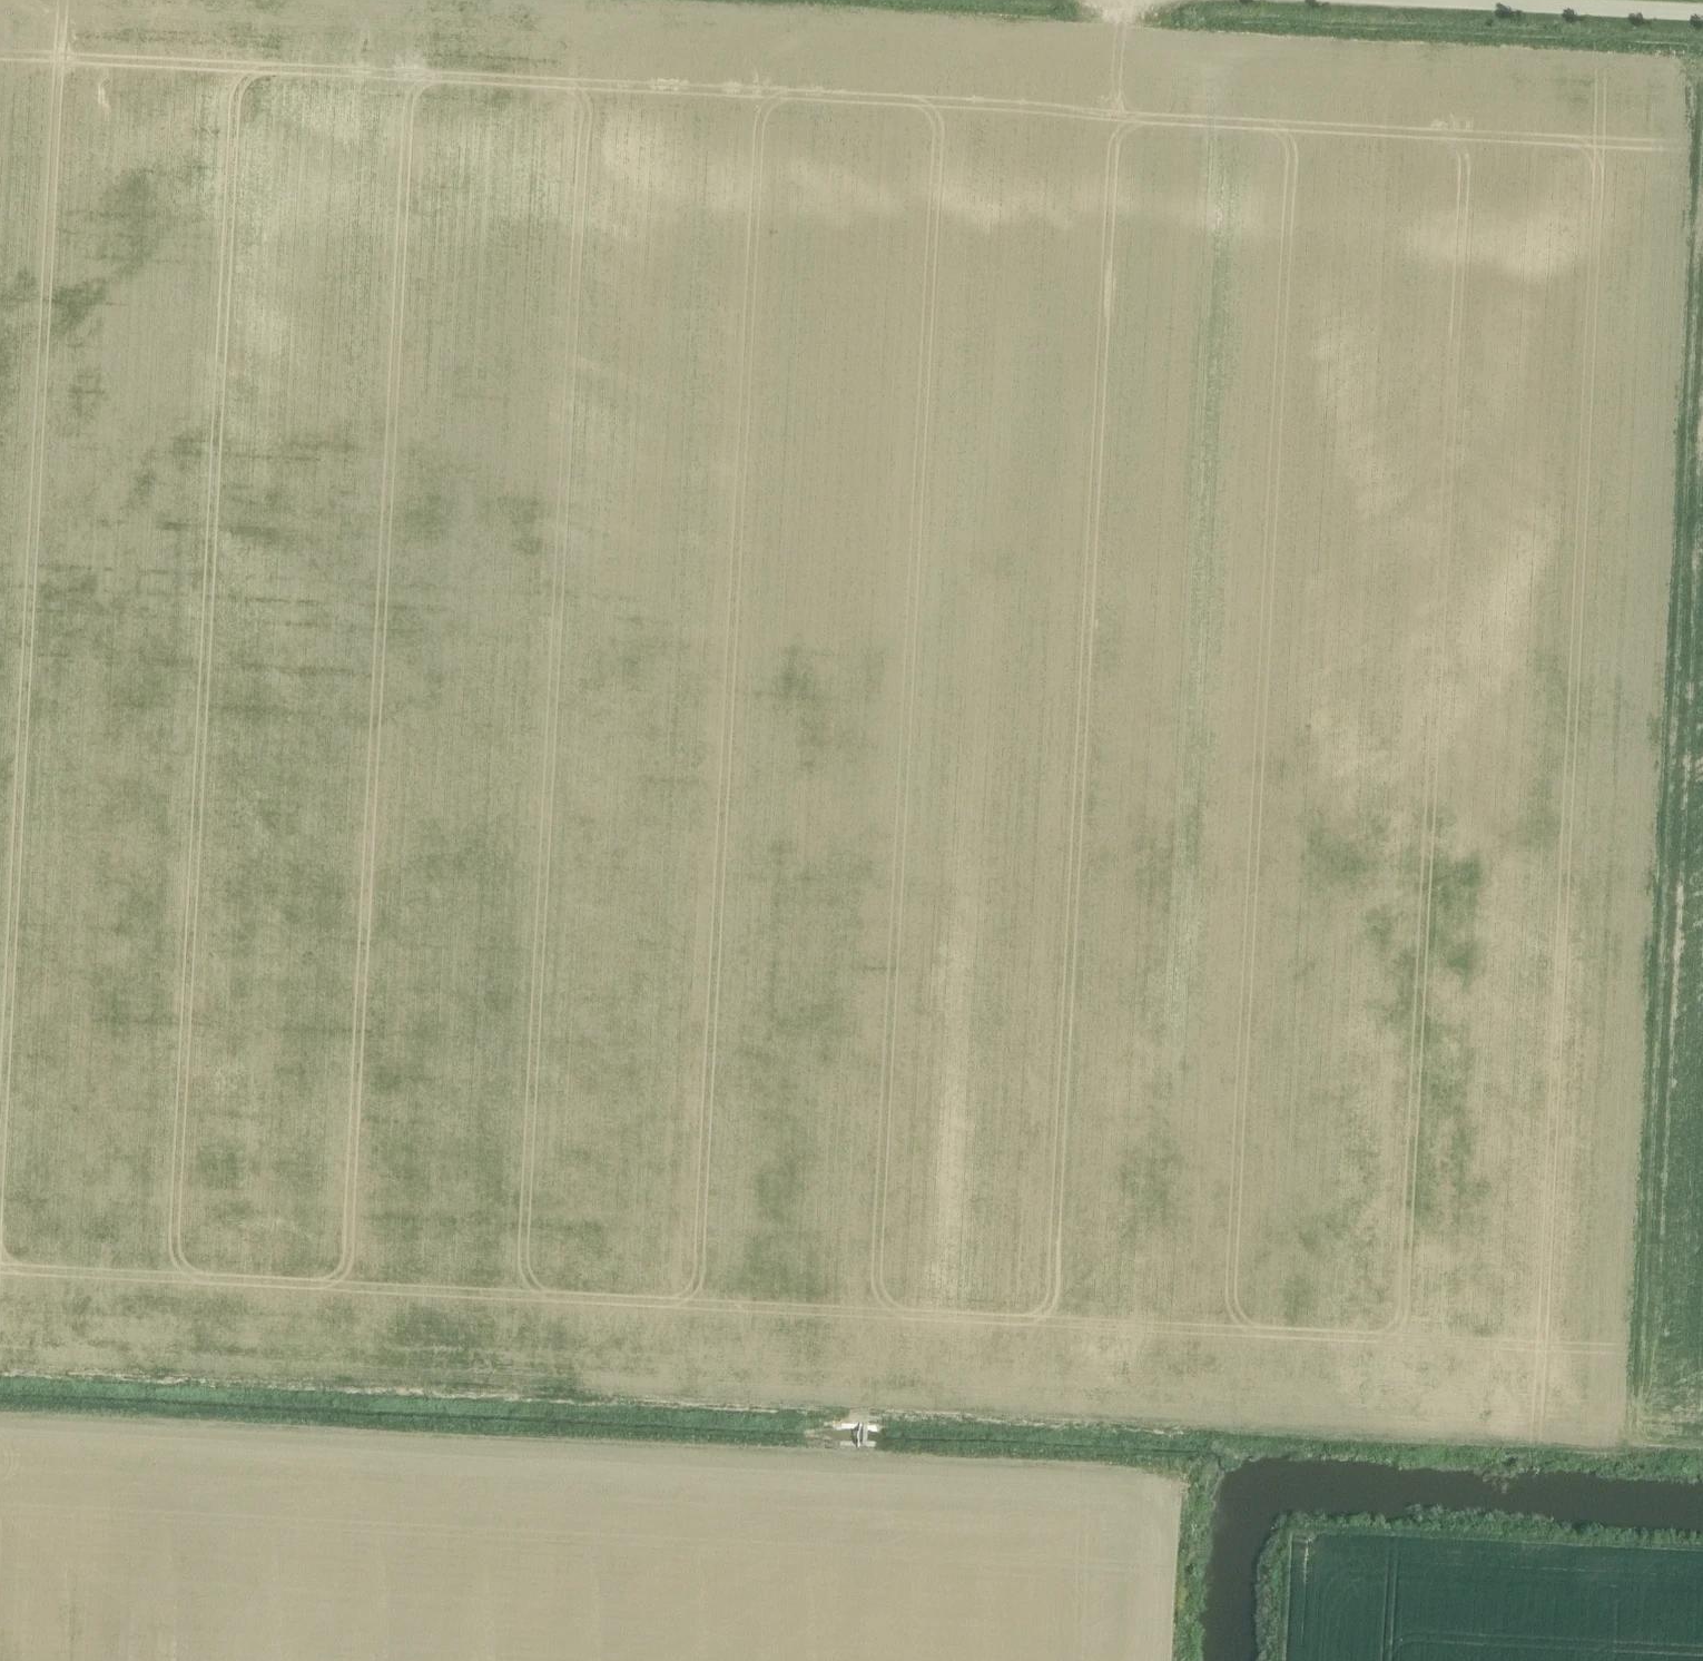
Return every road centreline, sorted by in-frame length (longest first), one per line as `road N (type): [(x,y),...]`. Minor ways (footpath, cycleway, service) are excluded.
road 1 (unclassified): [(1702,11),(1494,0)]

